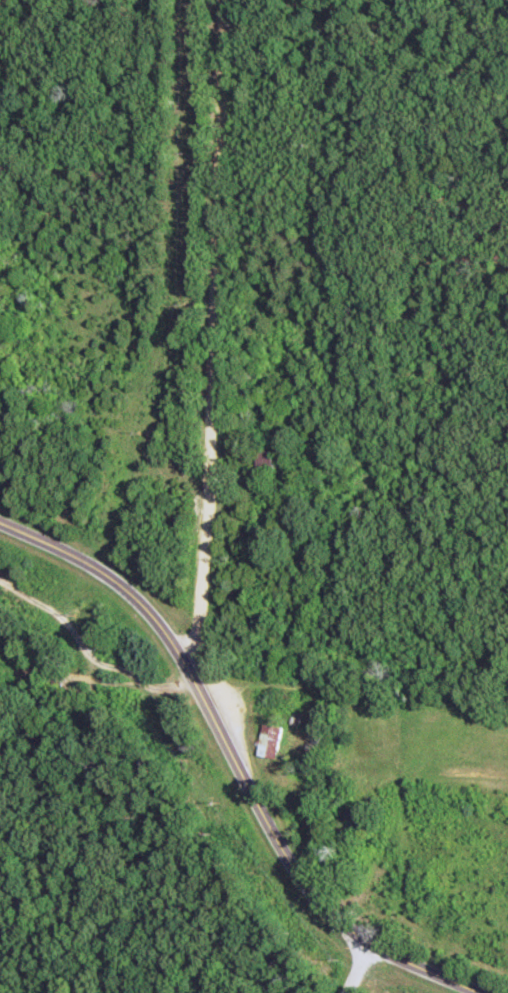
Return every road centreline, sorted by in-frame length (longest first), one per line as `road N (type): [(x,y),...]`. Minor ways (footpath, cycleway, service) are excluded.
road 1 (primary): [(470,992),(378,955),(319,910),(276,850),(157,630),(108,582),(0,528)]
road 2 (residential): [(179,672),(203,483),(211,0)]
road 3 (residential): [(196,514),(395,475),(421,460),(436,423),(421,370),(362,241),(362,209),(388,206),(479,159),(507,130)]

